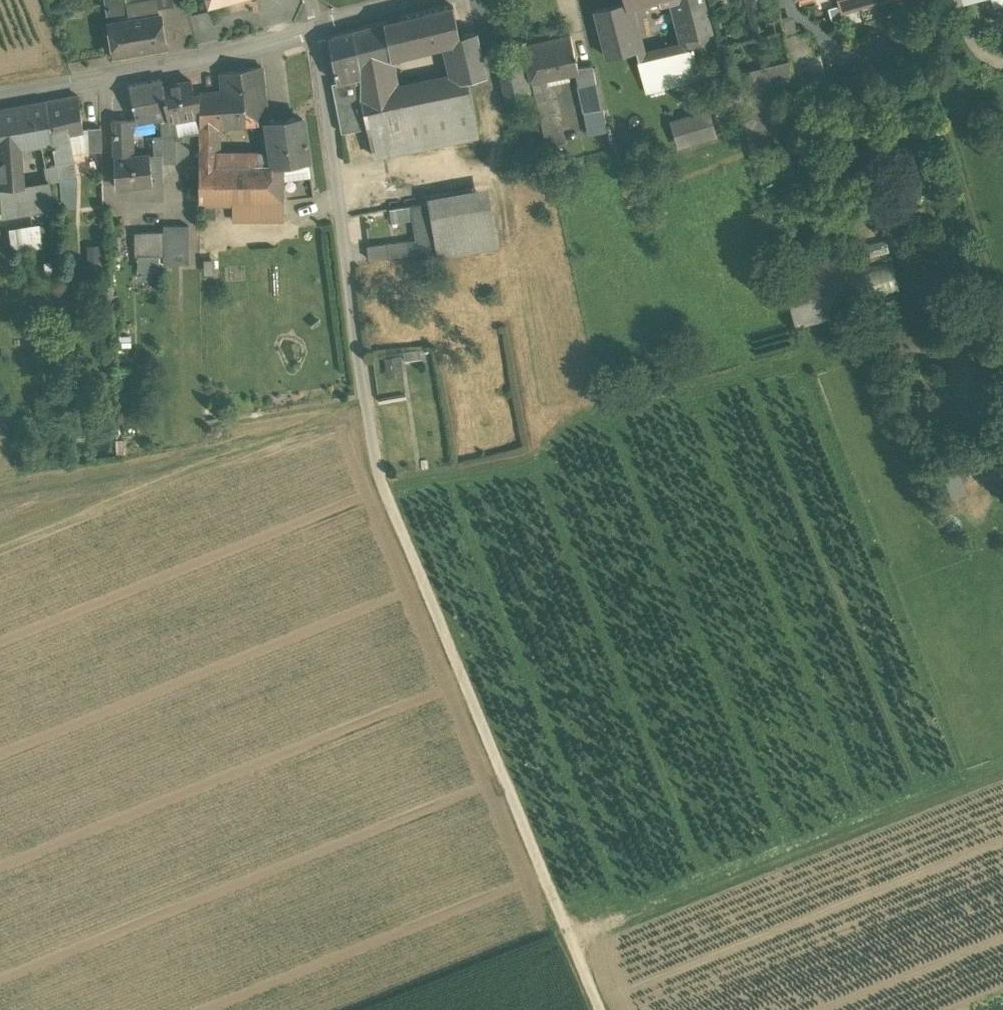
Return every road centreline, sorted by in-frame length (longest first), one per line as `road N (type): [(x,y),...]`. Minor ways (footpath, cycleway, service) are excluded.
road 1 (track): [(599,1009),(379,475)]
road 2 (track): [(570,940),(1002,767)]
road 3 (residential): [(379,475),(323,26)]
road 4 (residential): [(323,26),(0,94)]

